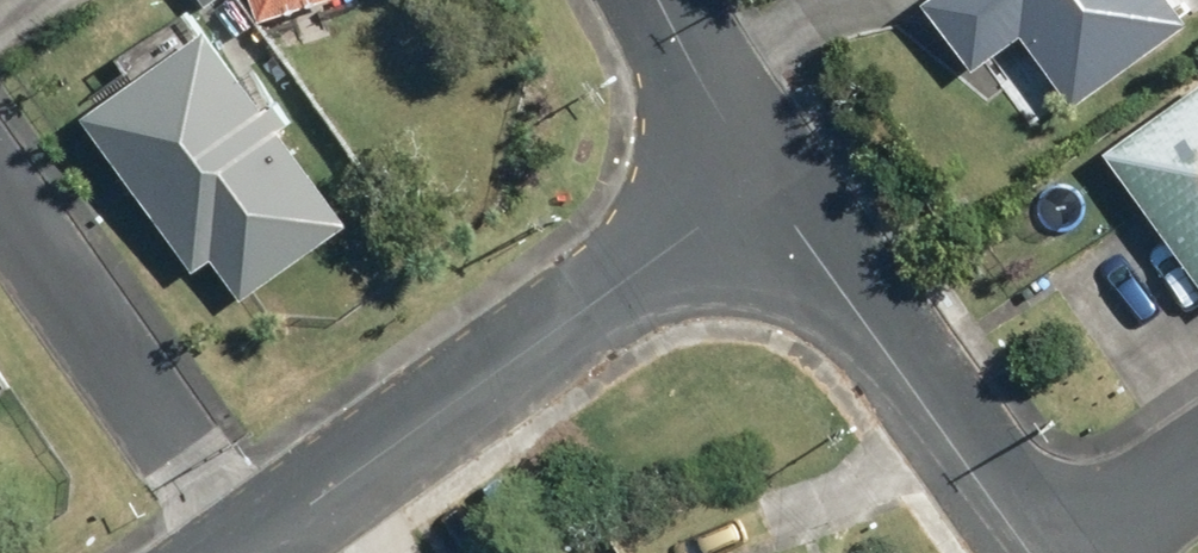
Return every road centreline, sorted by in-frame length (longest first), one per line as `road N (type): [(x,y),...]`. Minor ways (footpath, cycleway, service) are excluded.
road 1 (residential): [(250,545),(754,187)]
road 2 (residential): [(1035,552),(754,187)]
road 3 (residential): [(0,182),(250,545)]
road 4 (residential): [(754,187),(661,0)]
road 5 (residential): [(1078,552),(1197,475)]

